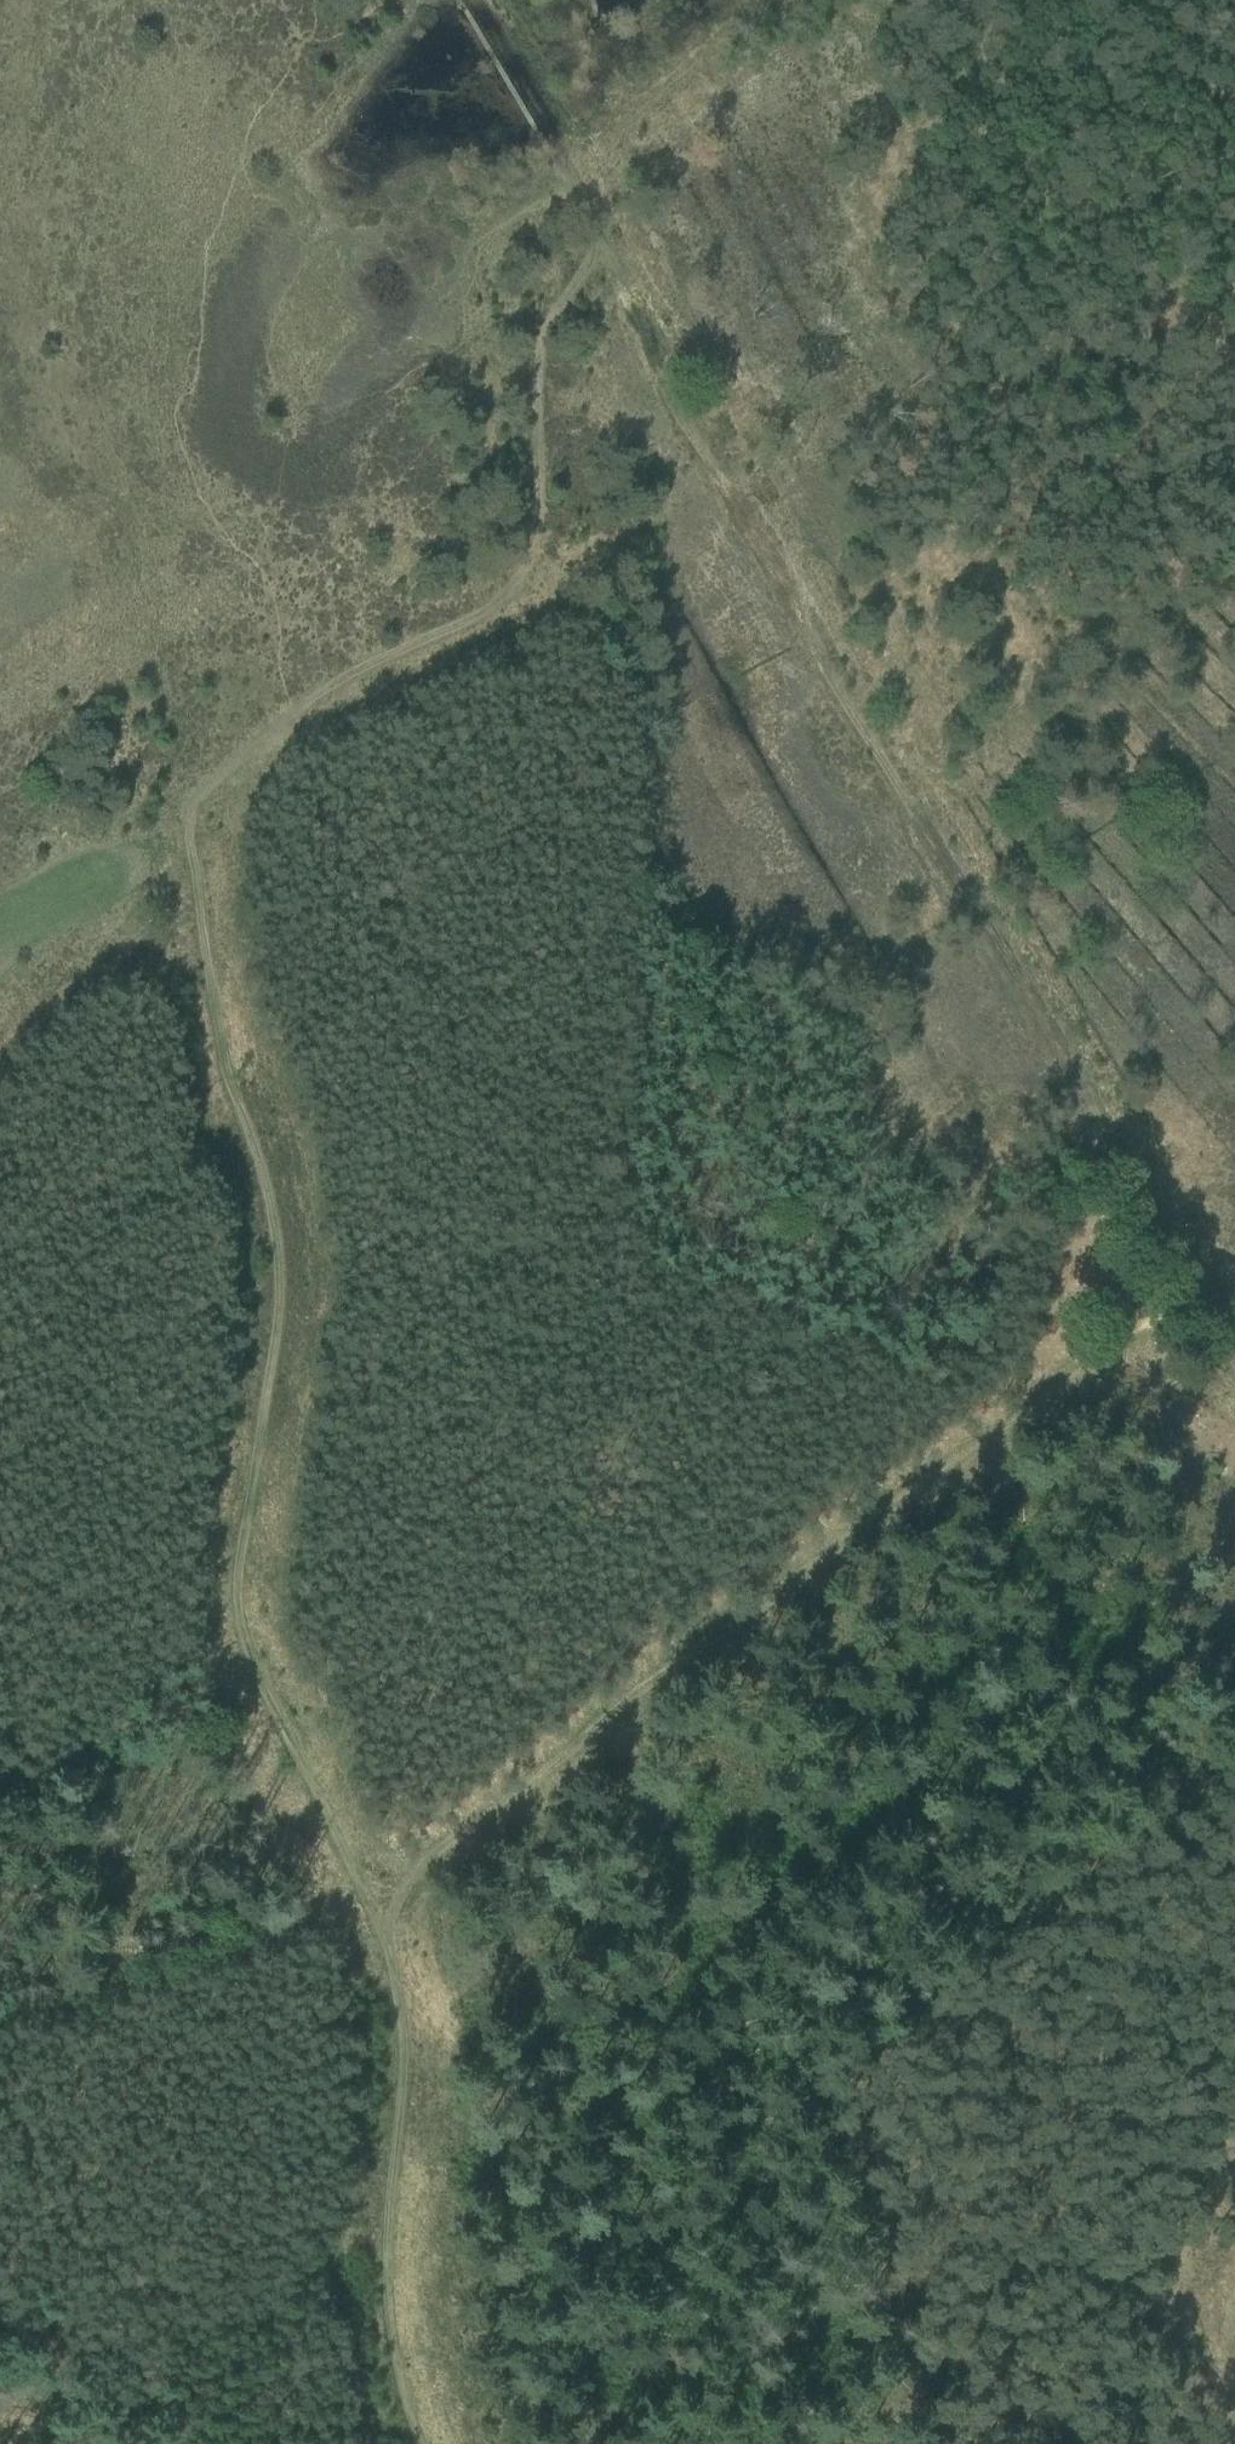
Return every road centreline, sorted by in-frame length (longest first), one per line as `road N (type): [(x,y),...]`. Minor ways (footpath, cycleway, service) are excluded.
road 1 (track): [(406,1894),(388,1919),(407,2070),(394,2124),(385,2259),(395,2345),(429,2443)]
road 2 (track): [(694,441),(529,96),(465,0)]

